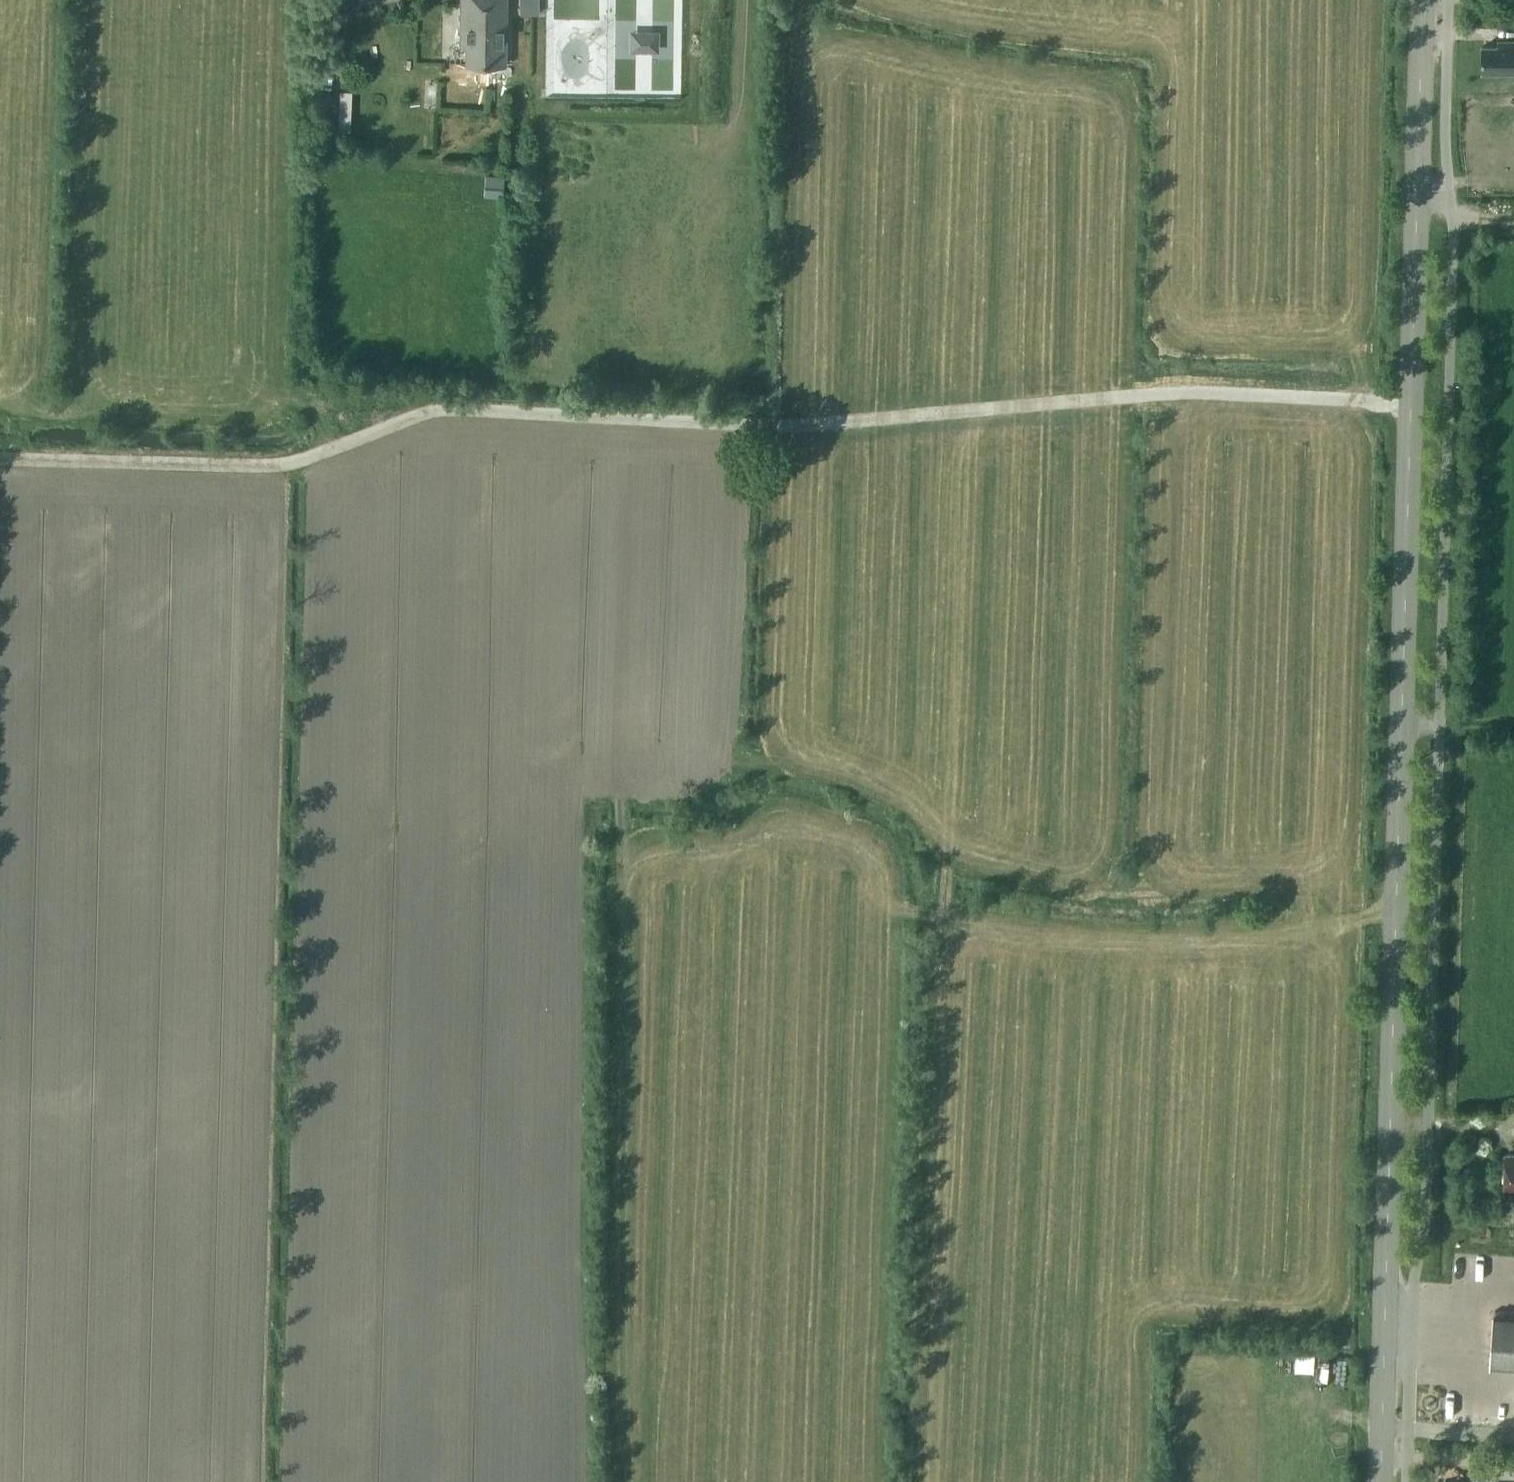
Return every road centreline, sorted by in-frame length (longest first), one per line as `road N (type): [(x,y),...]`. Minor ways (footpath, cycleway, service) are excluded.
road 1 (tertiary): [(1383,1481),(1423,0)]

